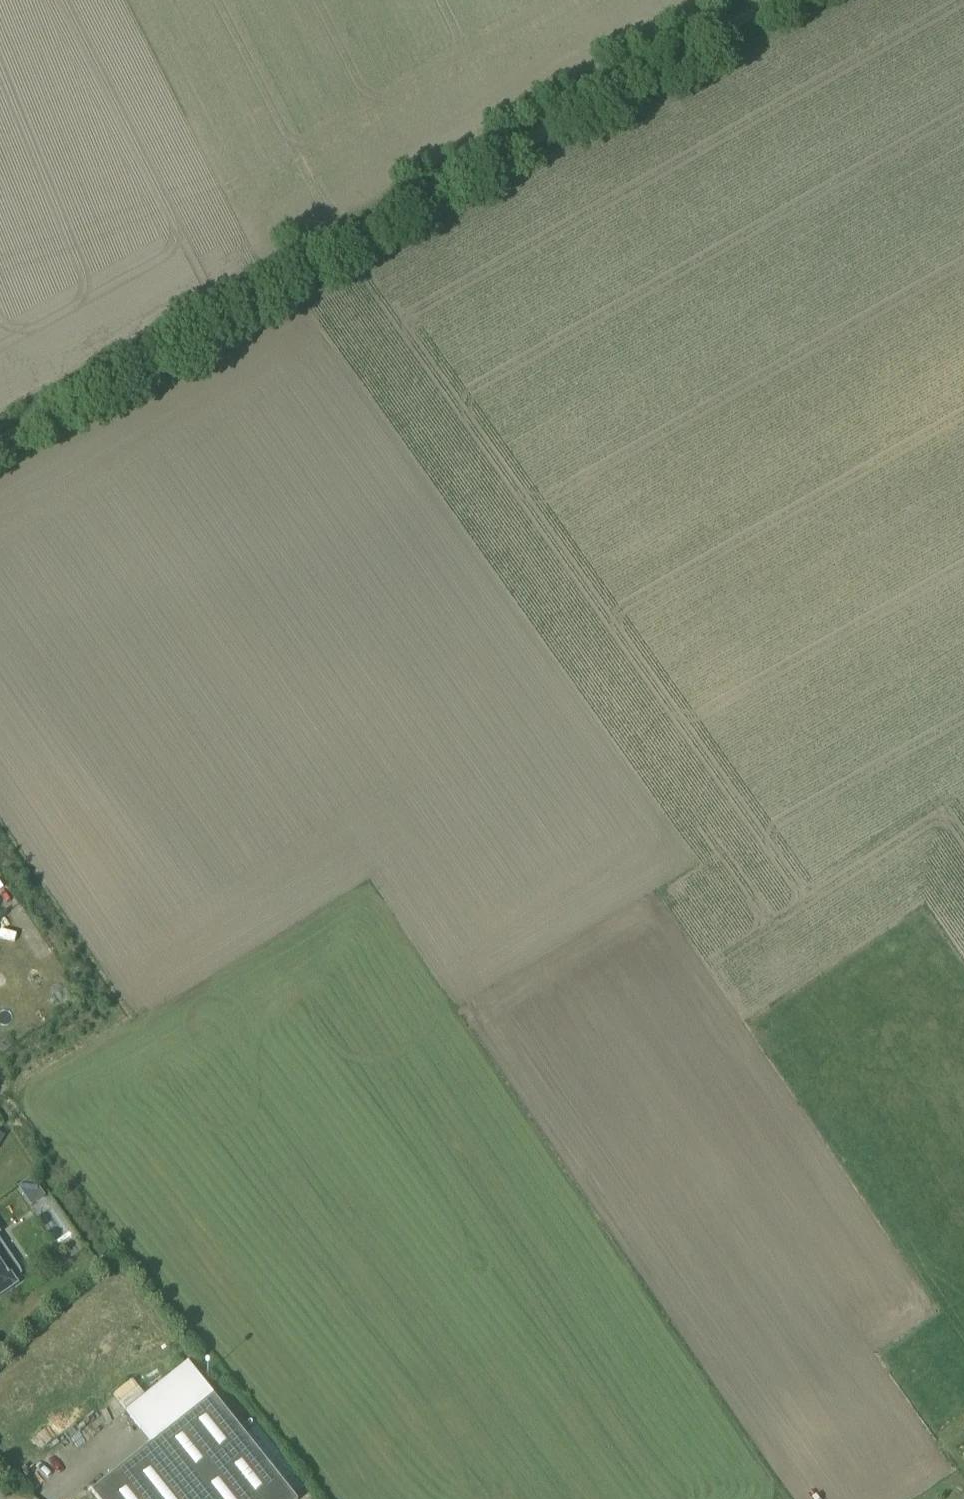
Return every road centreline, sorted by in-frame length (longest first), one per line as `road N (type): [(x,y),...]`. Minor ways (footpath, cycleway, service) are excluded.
road 1 (track): [(774,0),(0,443)]

